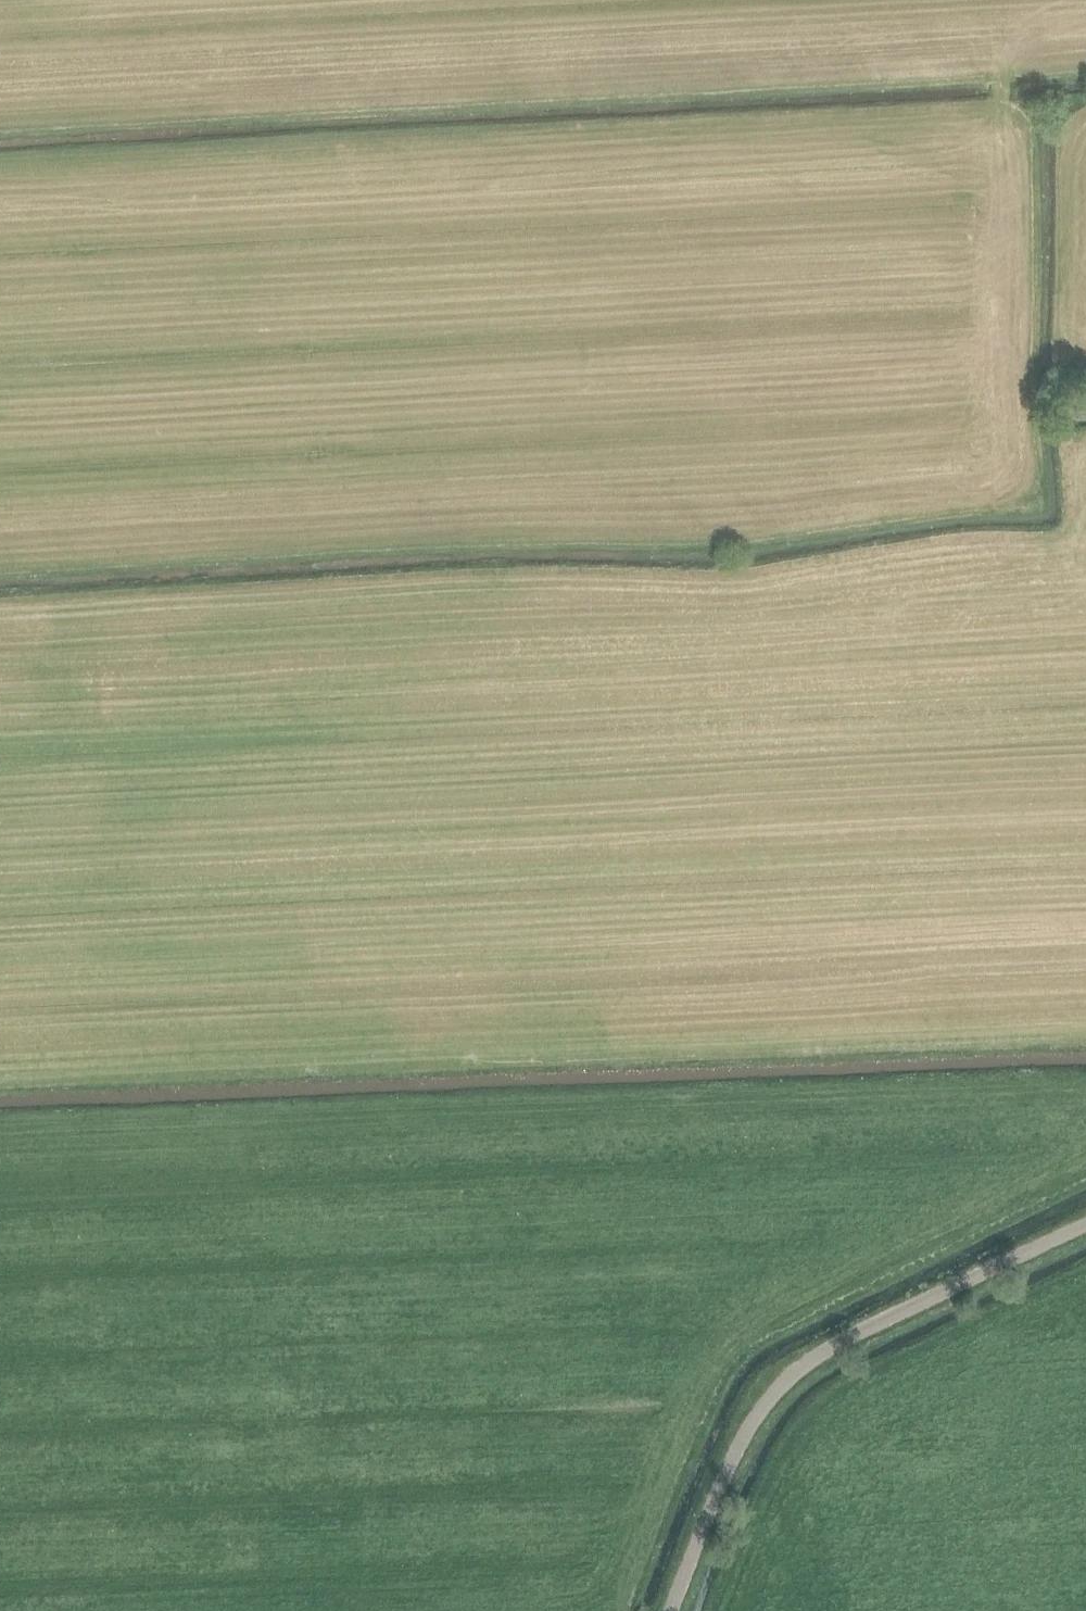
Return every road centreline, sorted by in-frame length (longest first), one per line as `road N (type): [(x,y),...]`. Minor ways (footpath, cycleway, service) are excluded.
road 1 (unclassified): [(673,1610),(722,1482),(777,1392),(833,1346),(1085,1224)]

